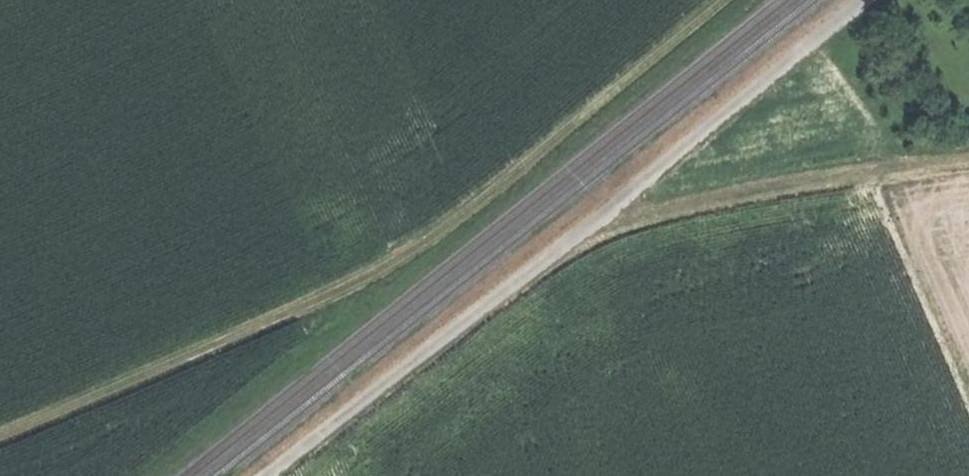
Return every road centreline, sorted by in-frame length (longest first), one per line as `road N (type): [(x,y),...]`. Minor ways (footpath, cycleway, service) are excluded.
road 1 (track): [(717,0),(386,269),(0,432)]
road 2 (track): [(266,475),(865,0)]

